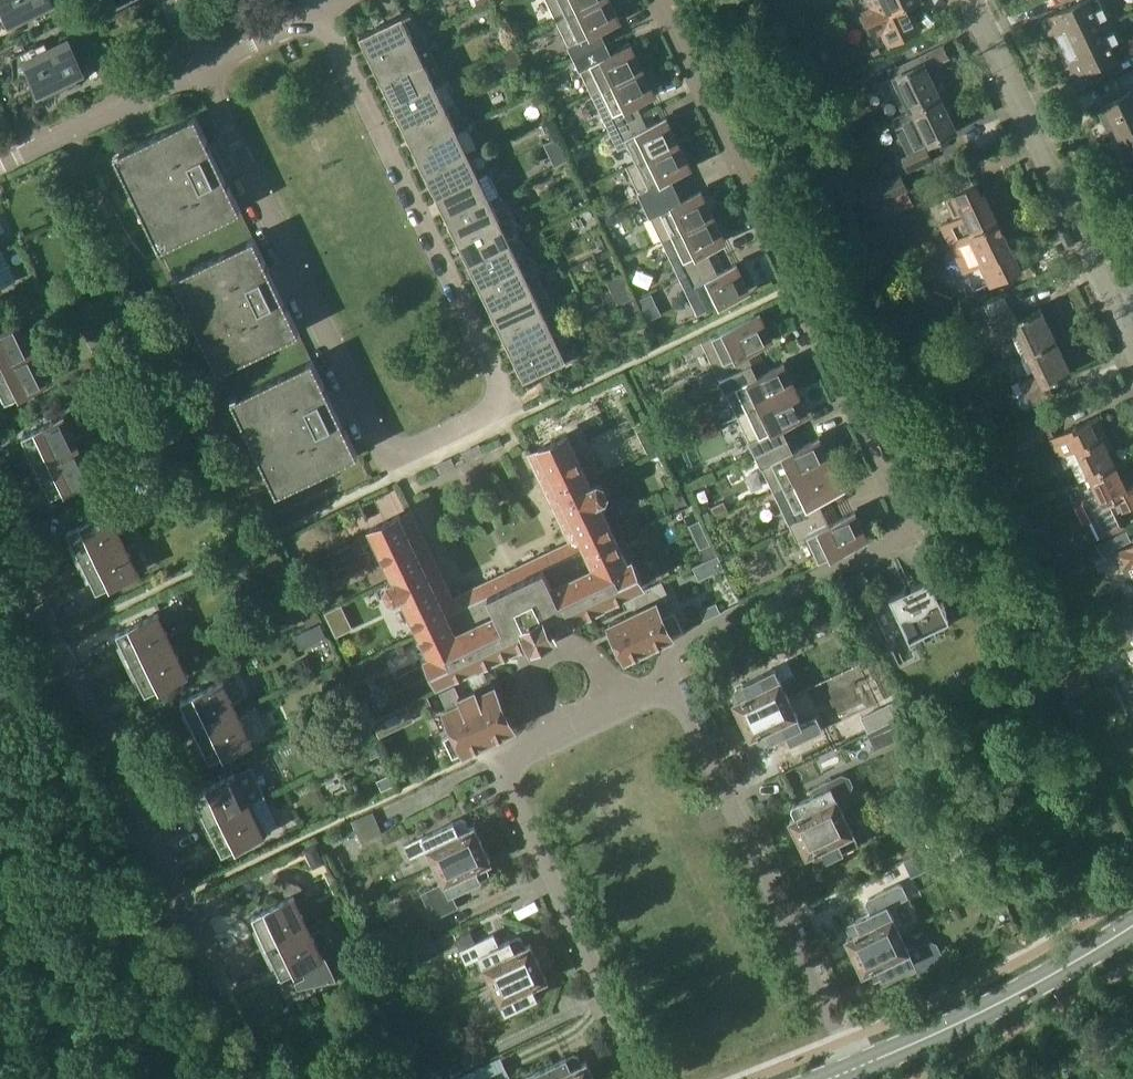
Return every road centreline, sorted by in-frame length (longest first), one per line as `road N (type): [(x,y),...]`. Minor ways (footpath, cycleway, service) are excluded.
road 1 (residential): [(323,10),(498,372),(499,399),(485,415),(415,447),(392,449),(374,432),(203,68)]
road 2 (residential): [(649,0),(909,535),(698,635),(662,670)]
road 3 (residential): [(662,670),(500,756),(659,1078)]
road 4 (residential): [(662,670),(866,1077)]
road 5 (residential): [(180,897),(0,519)]
road 6 (residential): [(1132,335),(966,0)]
road 7 (tertiary): [(866,1077),(1132,925)]
road 8 (residential): [(0,165),(203,68)]
road 9 (residential): [(31,965),(180,897)]
road 10 (residential): [(203,68),(323,10)]

